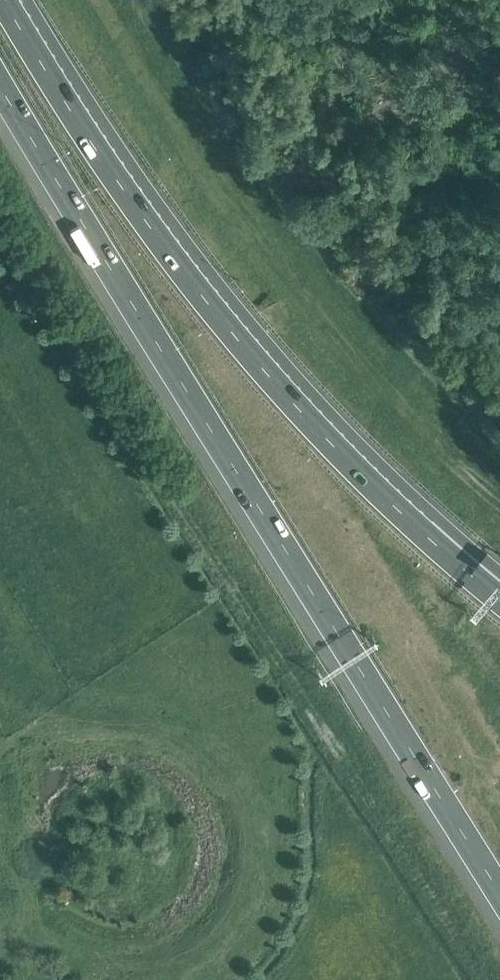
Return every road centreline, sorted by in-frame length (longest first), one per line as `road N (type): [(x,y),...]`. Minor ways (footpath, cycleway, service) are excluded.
road 1 (motorway): [(0,88),(499,891)]
road 2 (motorway): [(499,599),(365,478),(243,345),(139,211),(5,0)]

